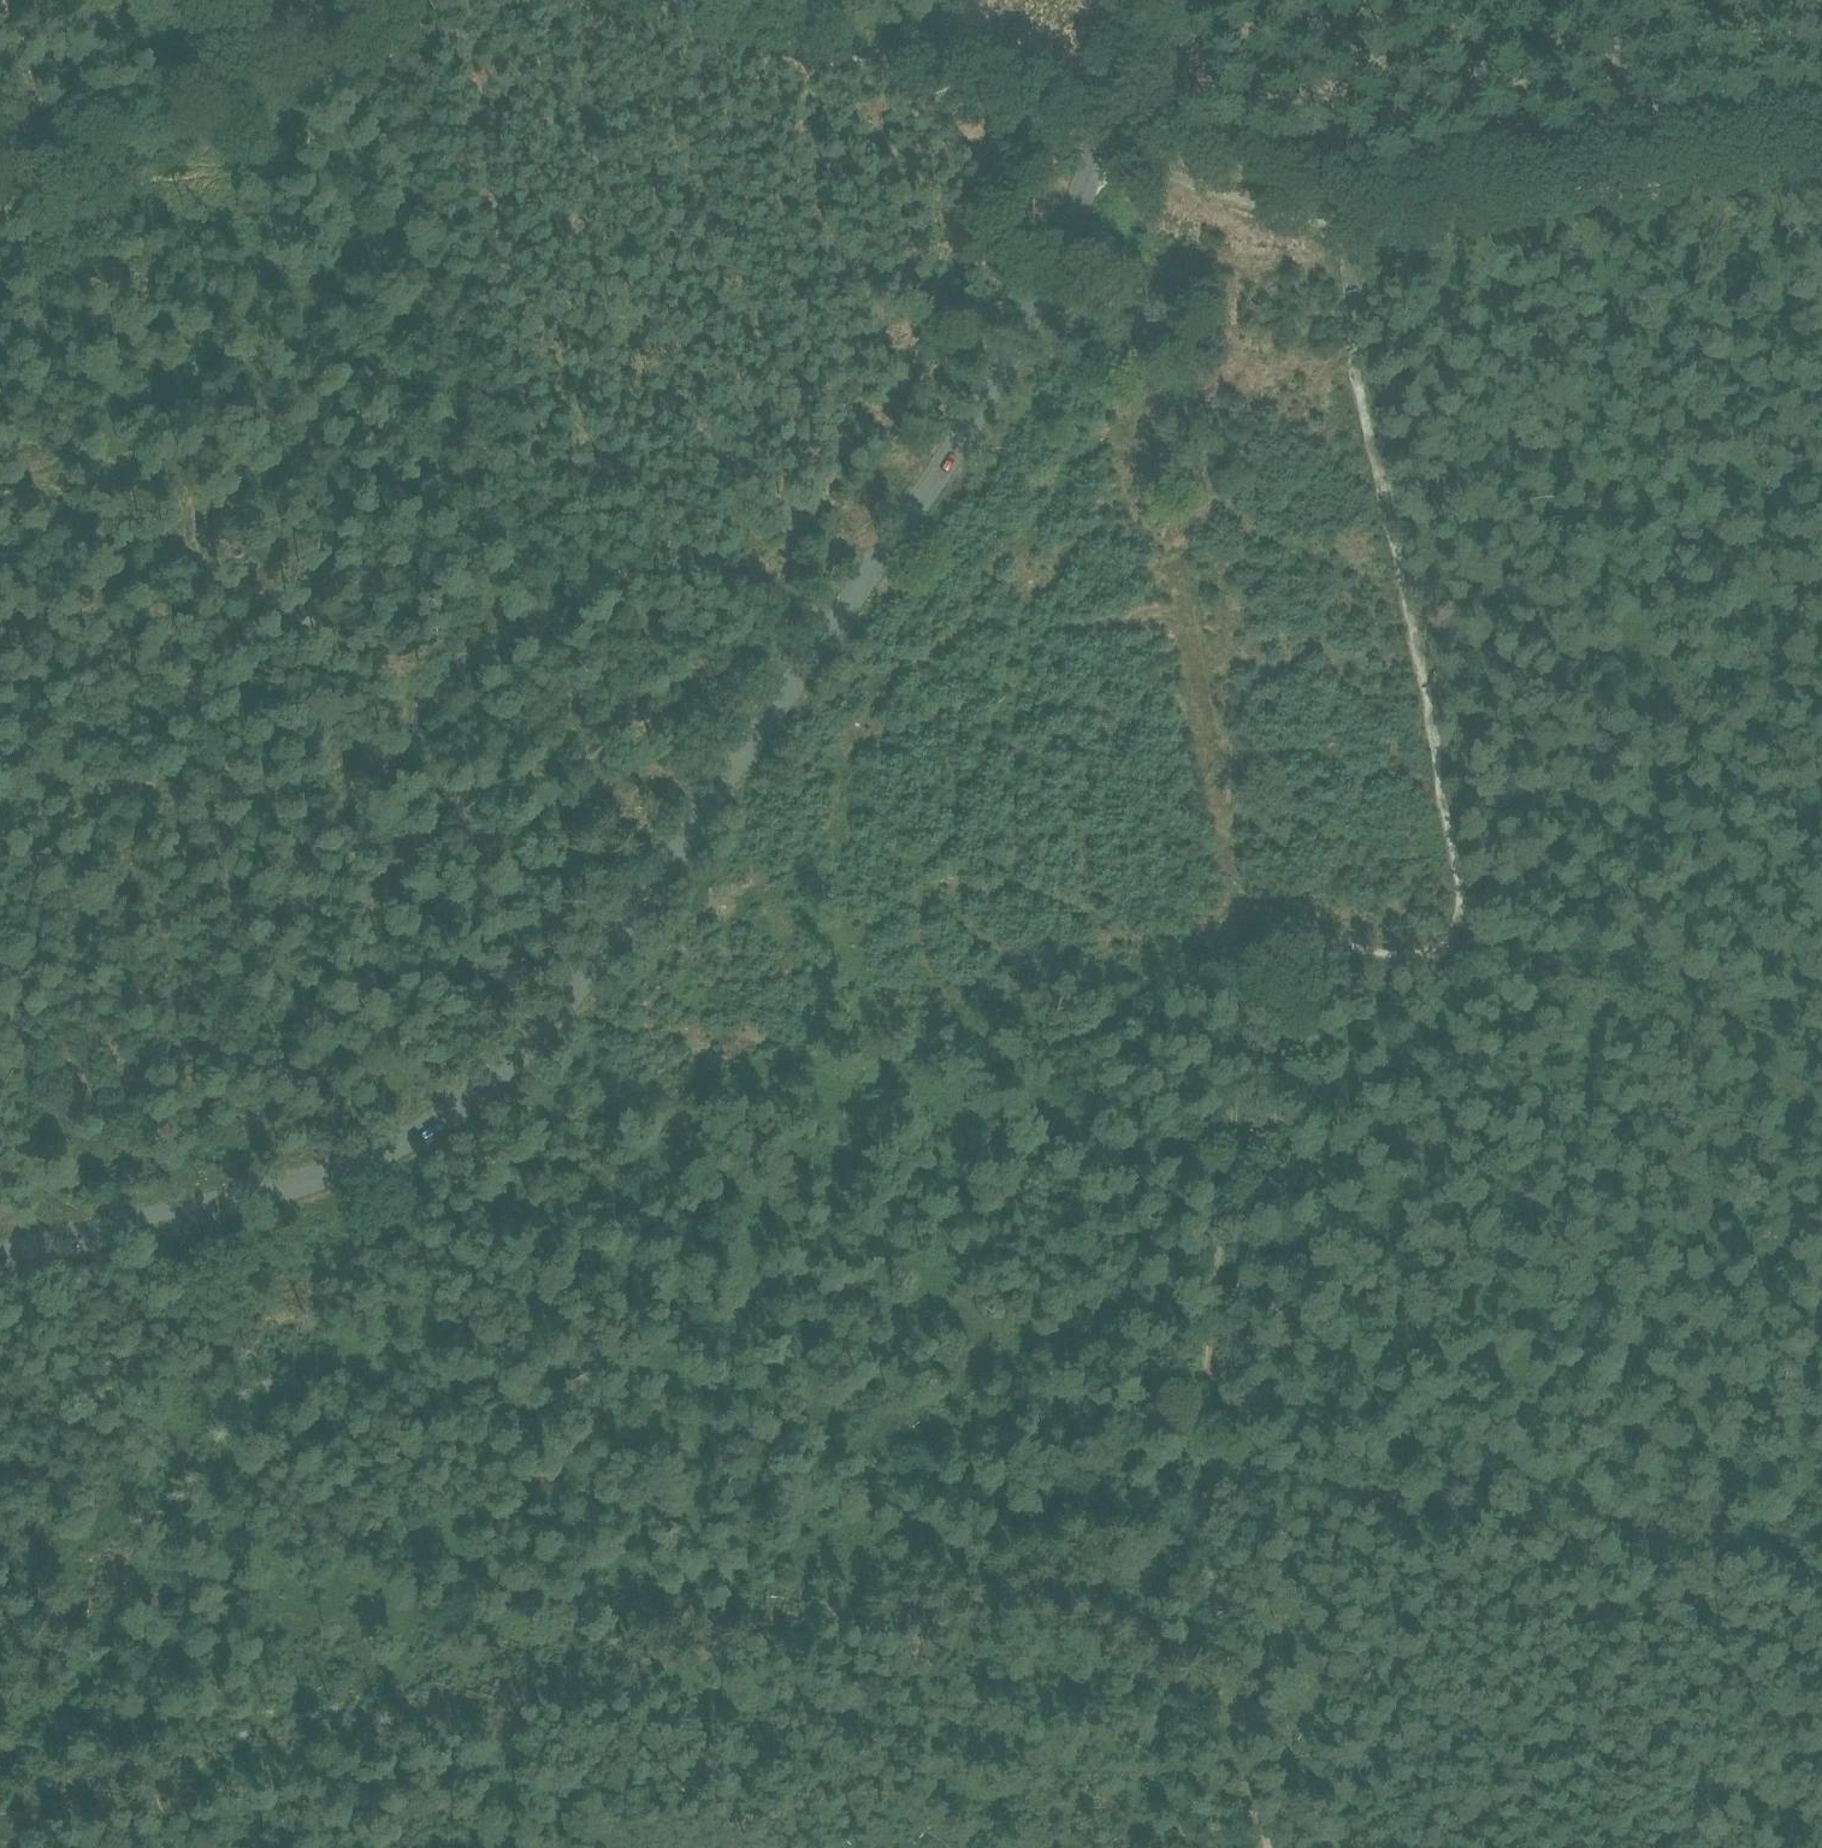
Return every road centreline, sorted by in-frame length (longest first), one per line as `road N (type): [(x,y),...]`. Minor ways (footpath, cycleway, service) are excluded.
road 1 (unclassified): [(0,1256),(361,1162),(439,1124),(540,1034),(790,689),(999,377),(1099,151),(1142,0)]
road 2 (track): [(1821,162),(1330,227)]

